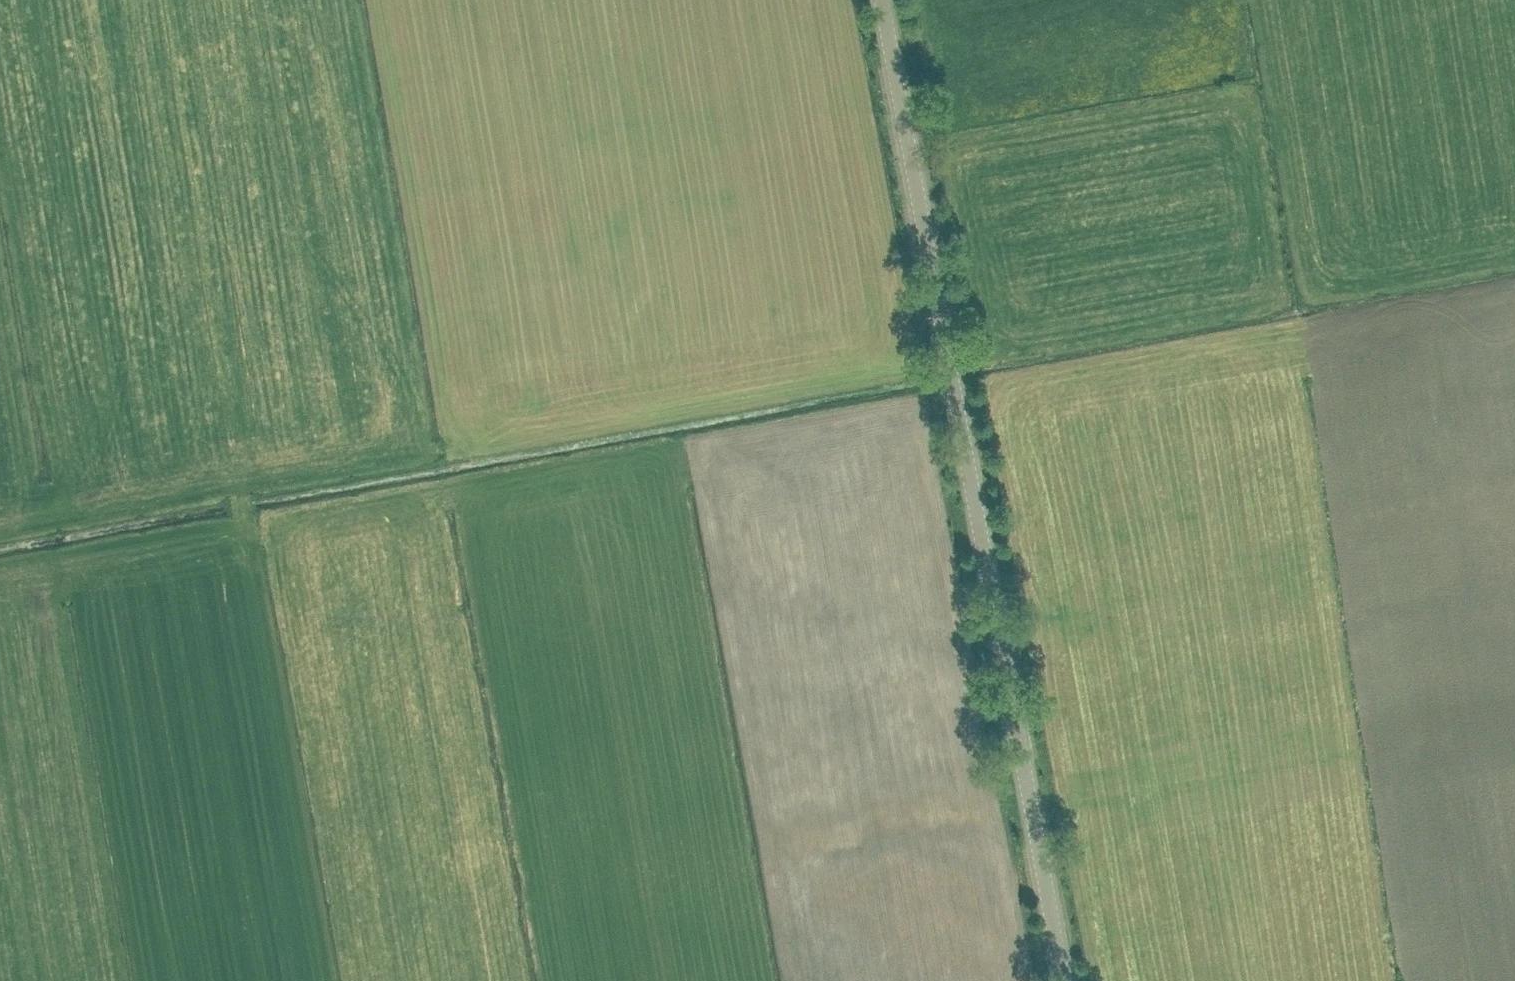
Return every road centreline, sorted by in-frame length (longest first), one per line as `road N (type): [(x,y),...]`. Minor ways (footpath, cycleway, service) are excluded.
road 1 (tertiary): [(1062,980),(881,0)]

